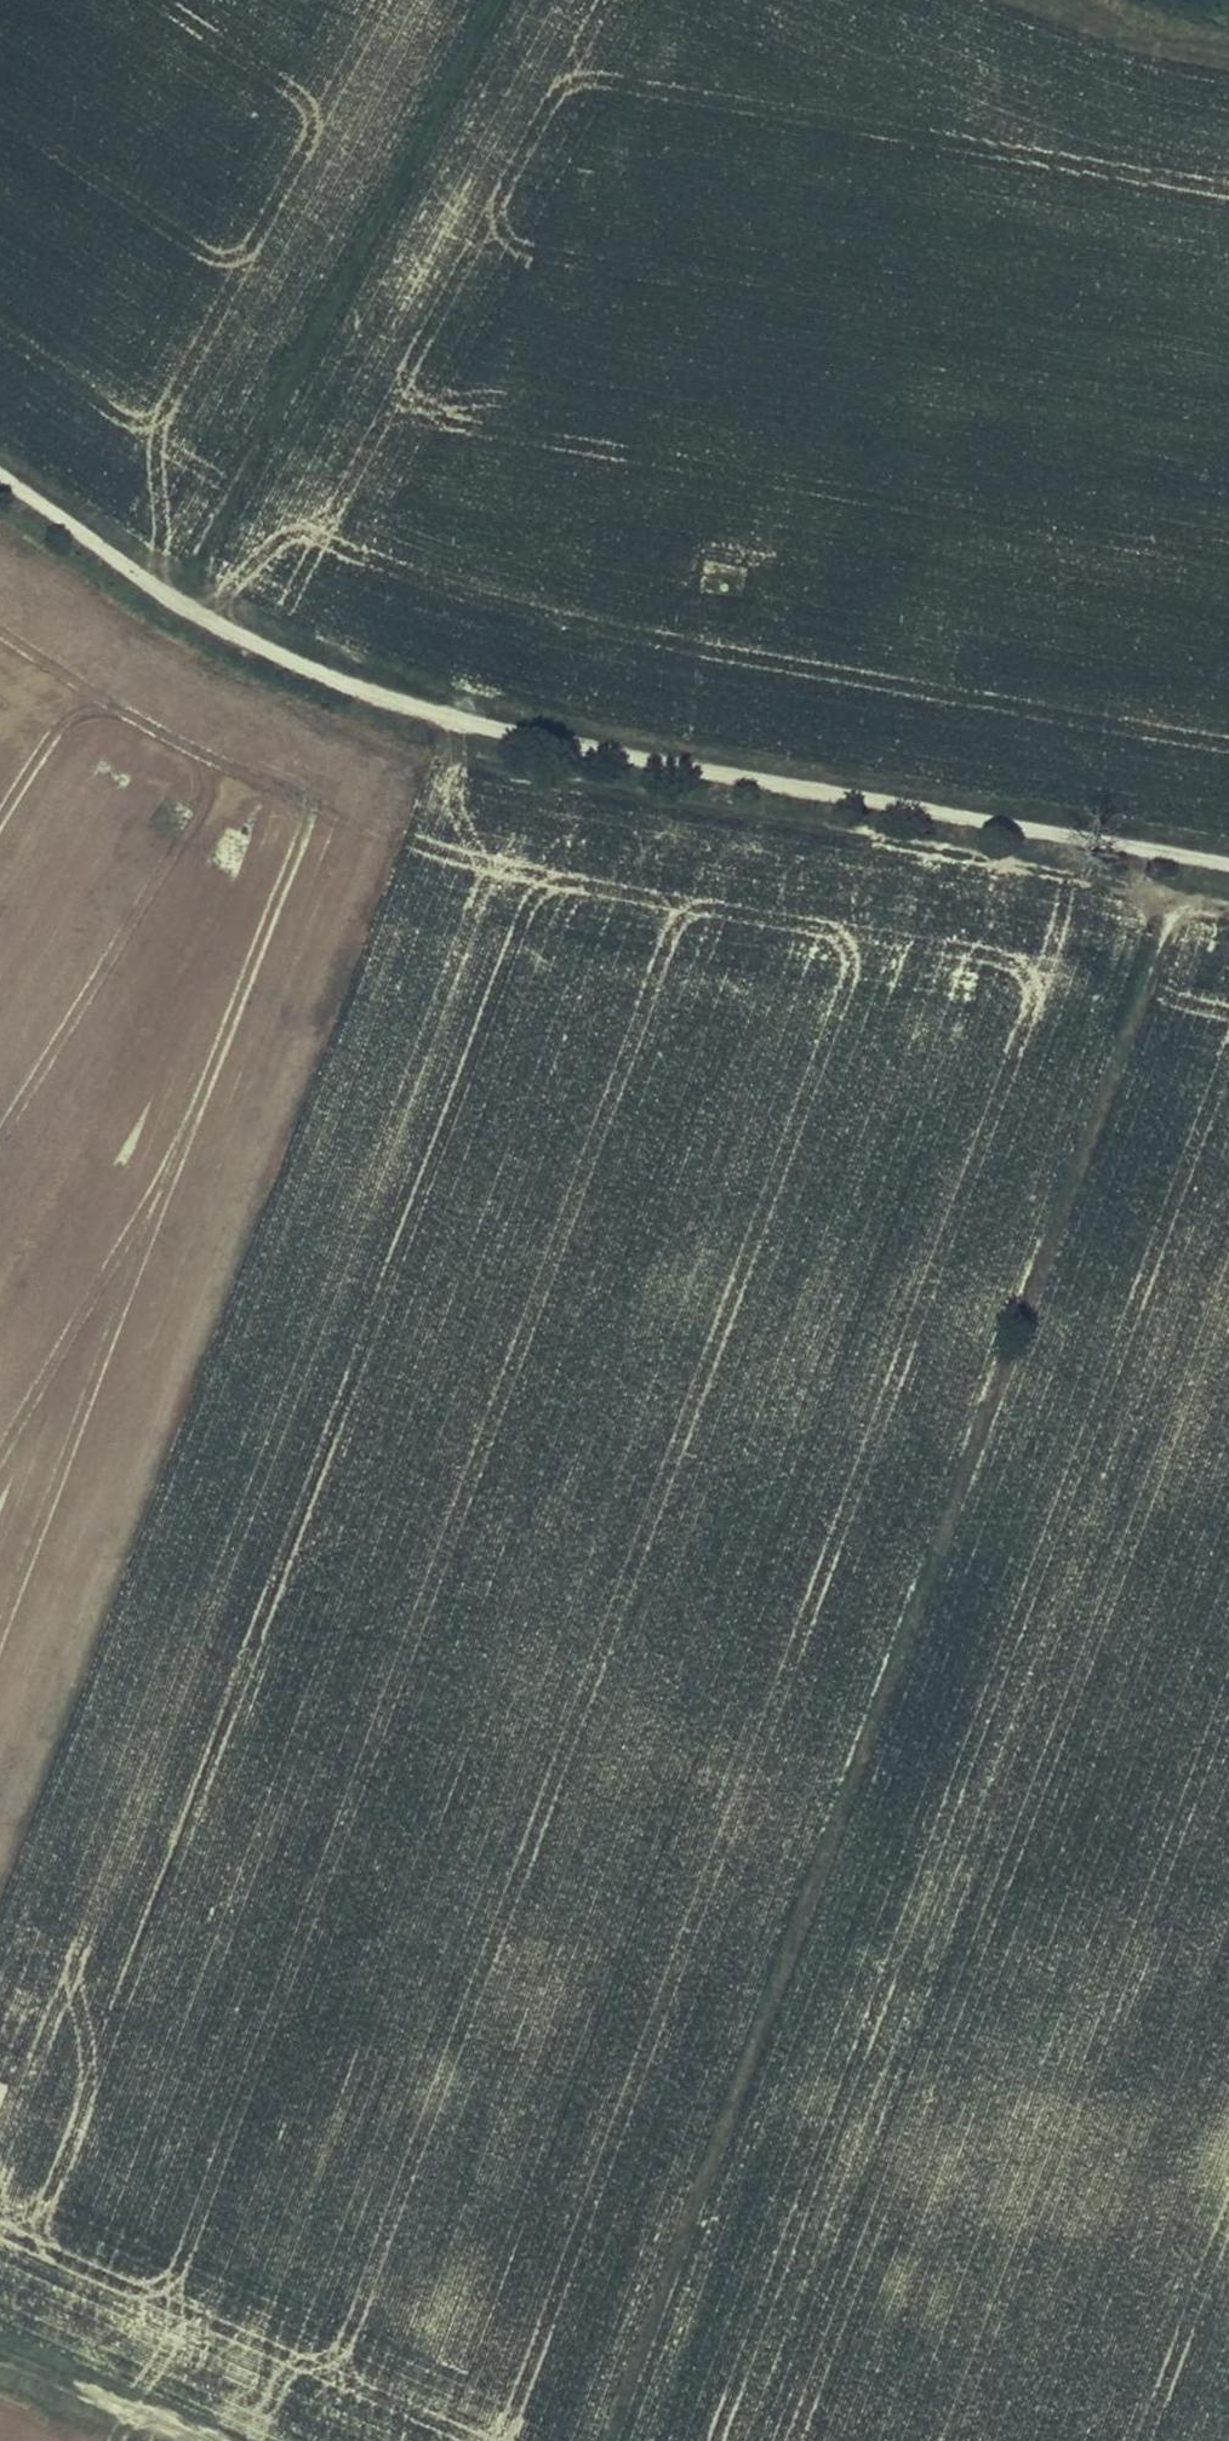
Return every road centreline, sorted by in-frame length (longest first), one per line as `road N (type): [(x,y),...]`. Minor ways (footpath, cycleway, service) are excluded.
road 1 (track): [(0,484),(207,622),(392,702),(632,764),(1228,872)]
road 2 (track): [(194,2440),(0,2357)]

